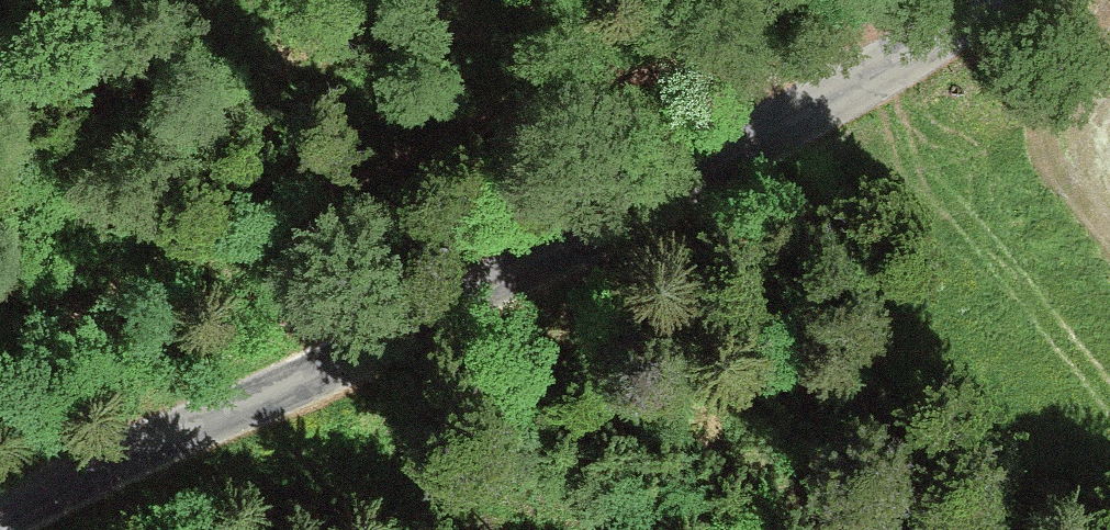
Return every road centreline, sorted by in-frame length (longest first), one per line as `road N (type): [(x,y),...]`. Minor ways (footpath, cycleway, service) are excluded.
road 1 (unclassified): [(1005,0),(821,118),(519,284),(297,390),(52,488),(0,519)]
road 2 (track): [(0,321),(404,112),(661,74),(899,68),(882,0)]

